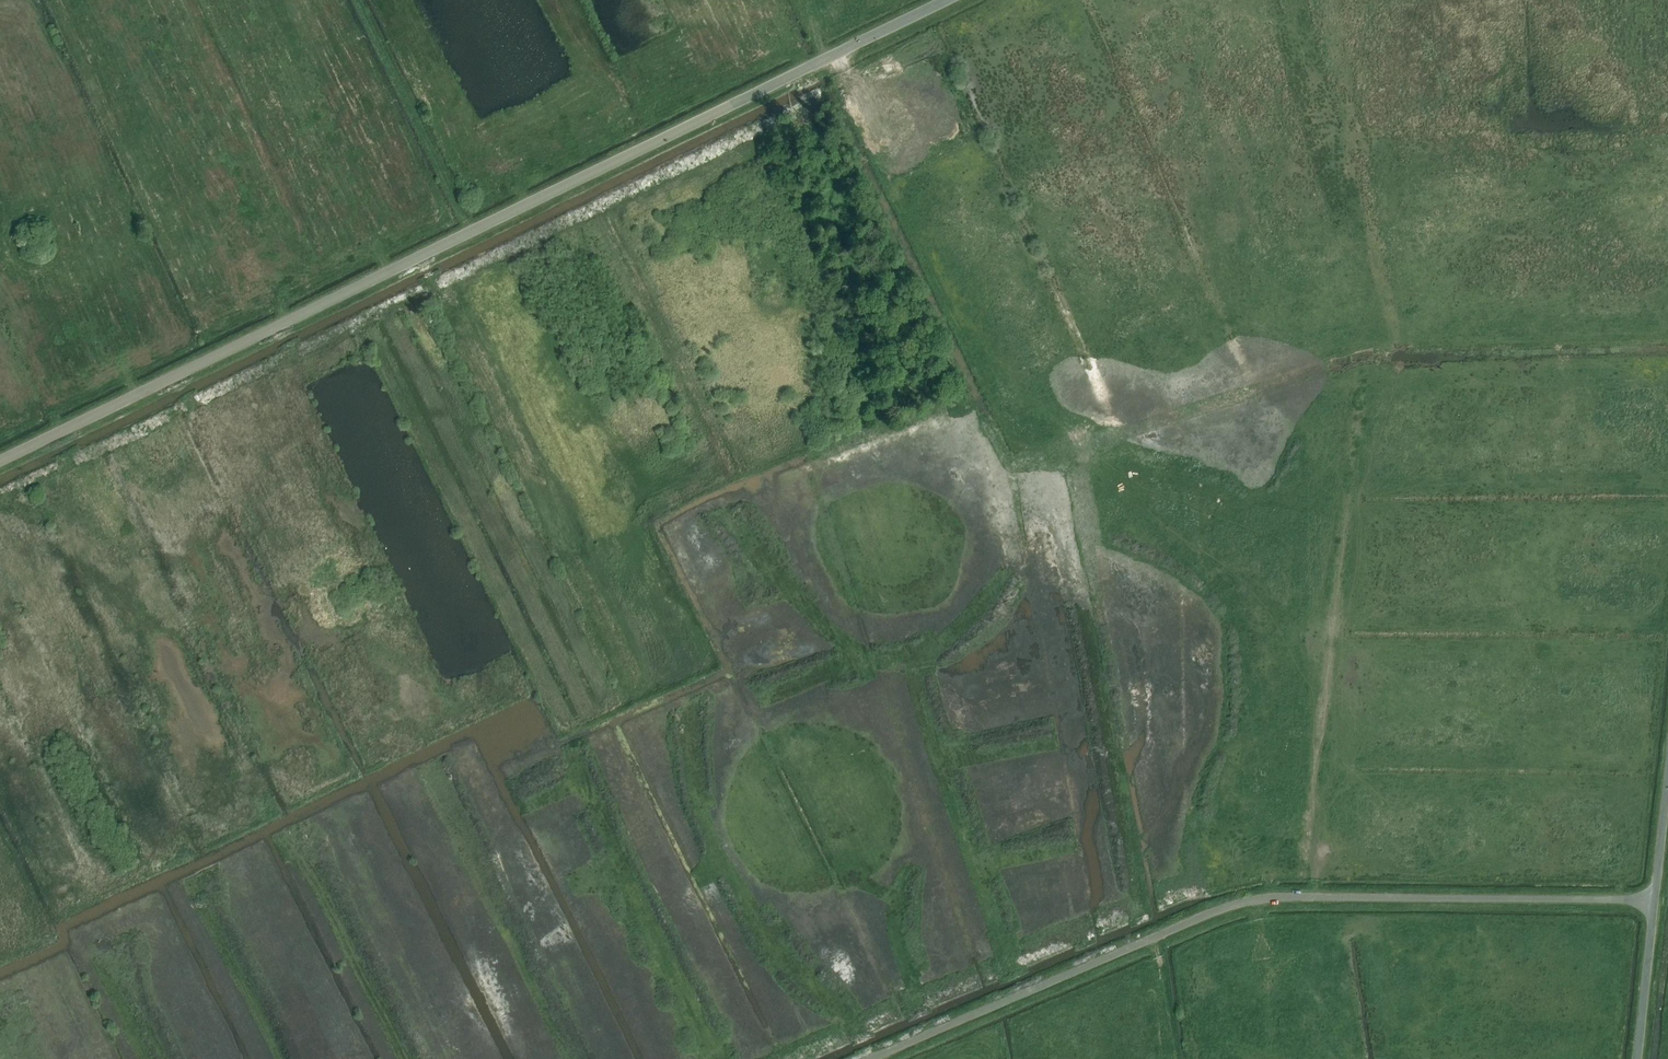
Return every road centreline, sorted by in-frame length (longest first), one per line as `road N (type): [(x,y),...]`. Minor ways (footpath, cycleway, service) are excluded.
road 1 (unclassified): [(0,462),(946,0)]
road 2 (unclassified): [(868,1058),(1146,941),(1272,898),(1654,900)]
road 3 (unclassified): [(1636,1058),(1654,900)]
road 4 (unclassified): [(1654,900),(1667,773)]

